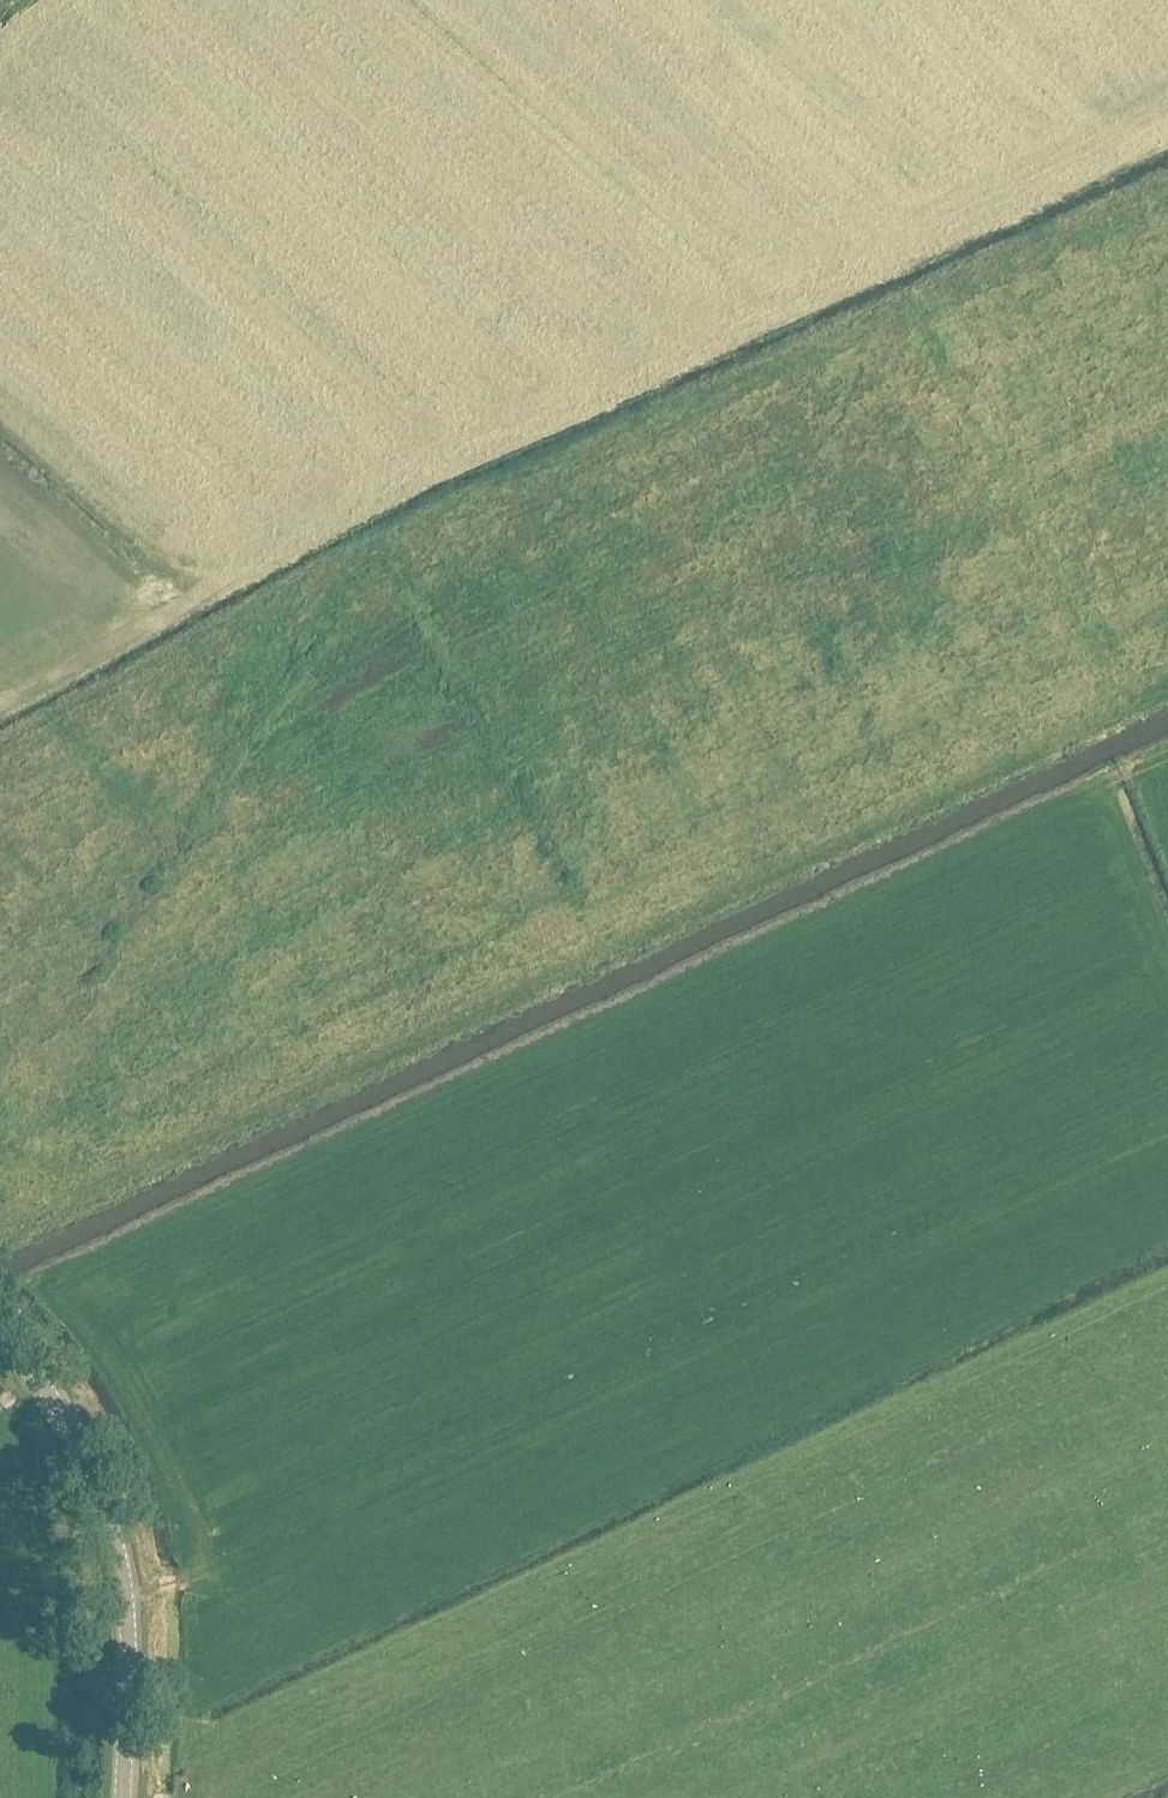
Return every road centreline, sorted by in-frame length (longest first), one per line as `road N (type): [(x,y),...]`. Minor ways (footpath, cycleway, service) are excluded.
road 1 (unclassified): [(123,1797),(127,1611),(119,1552),(82,1453),(44,1387),(0,1337)]

